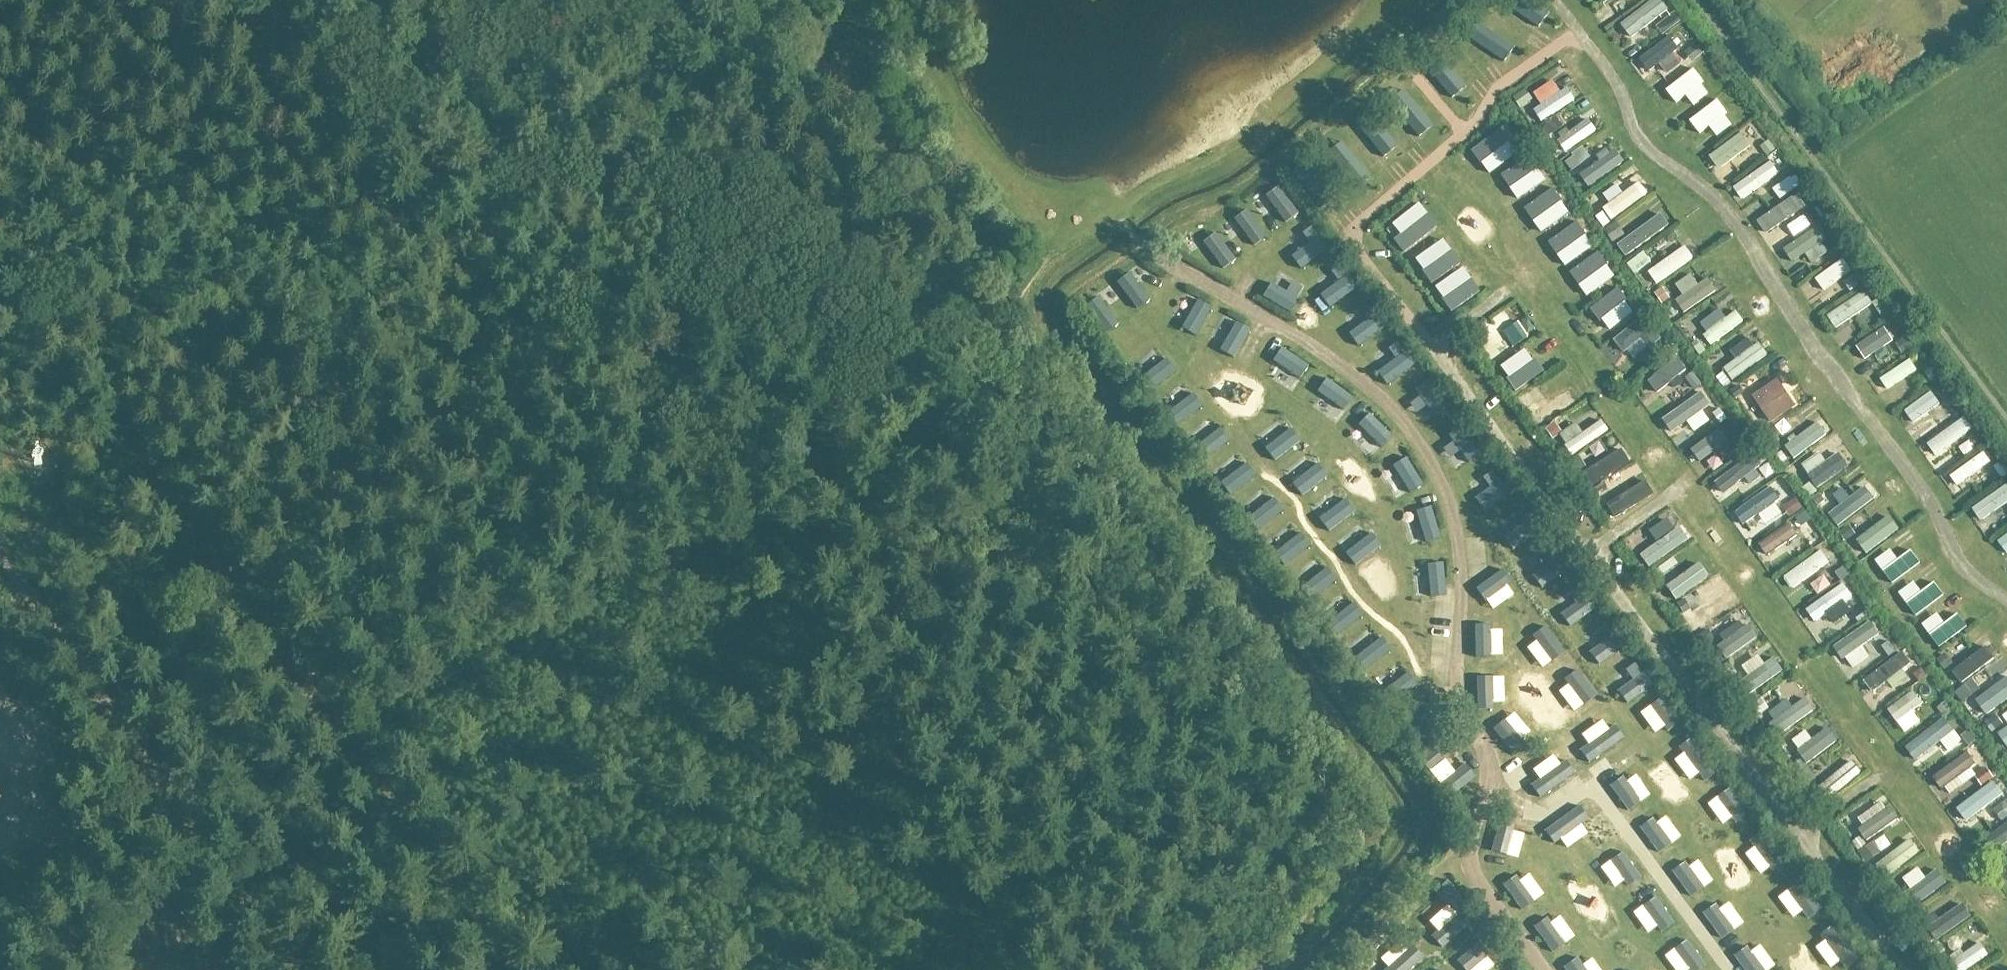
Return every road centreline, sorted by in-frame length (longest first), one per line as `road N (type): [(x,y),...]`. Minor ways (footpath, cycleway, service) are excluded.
road 1 (unclassified): [(295,969),(0,557)]

